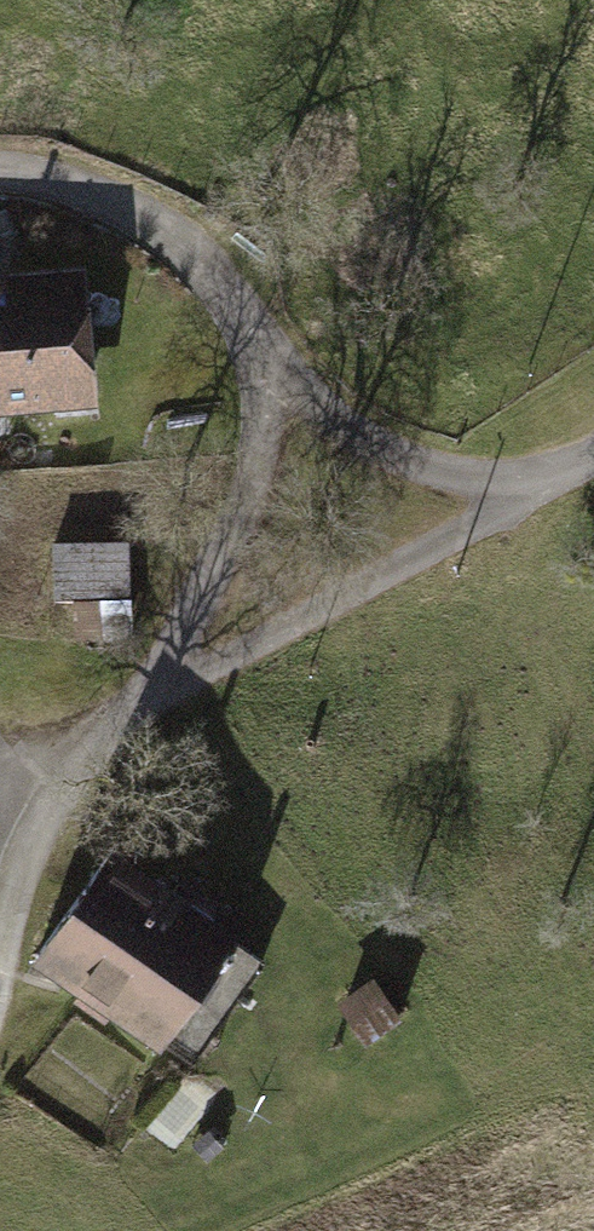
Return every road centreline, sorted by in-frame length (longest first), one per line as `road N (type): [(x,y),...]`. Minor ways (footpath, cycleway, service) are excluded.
road 1 (residential): [(530,491),(158,693)]
road 2 (residential): [(0,174),(48,179),(172,235),(224,287),(271,375)]
road 3 (residential): [(271,375),(237,527),(158,693)]
road 4 (residential): [(158,693),(54,778),(1,969)]
road 5 (residential): [(530,491),(418,473),(346,438),(271,375)]

